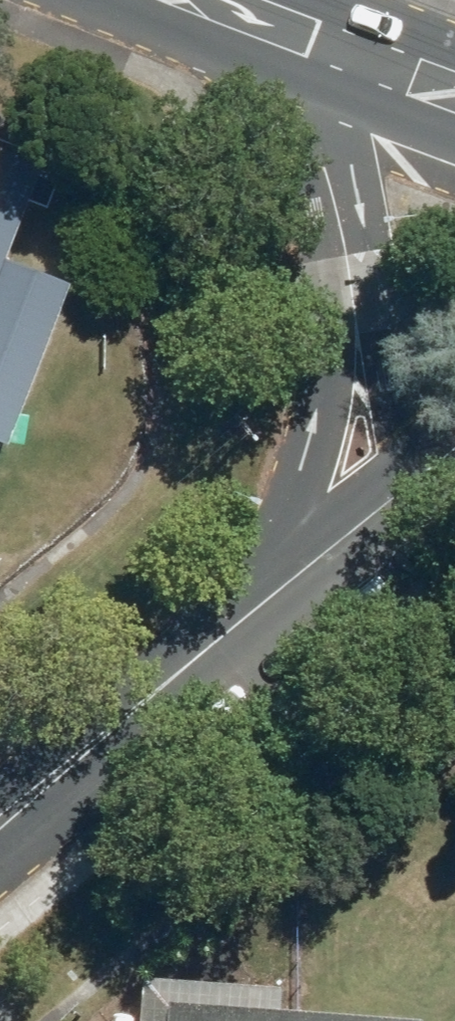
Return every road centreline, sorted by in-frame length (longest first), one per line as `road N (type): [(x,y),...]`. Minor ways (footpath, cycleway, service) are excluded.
road 1 (tertiary): [(300,31),(309,118),(358,332),(352,410),(302,595)]
road 2 (tertiary): [(0,842),(302,595)]
road 3 (tertiary): [(302,595),(454,468)]
road 4 (secondary): [(300,31),(454,90)]

